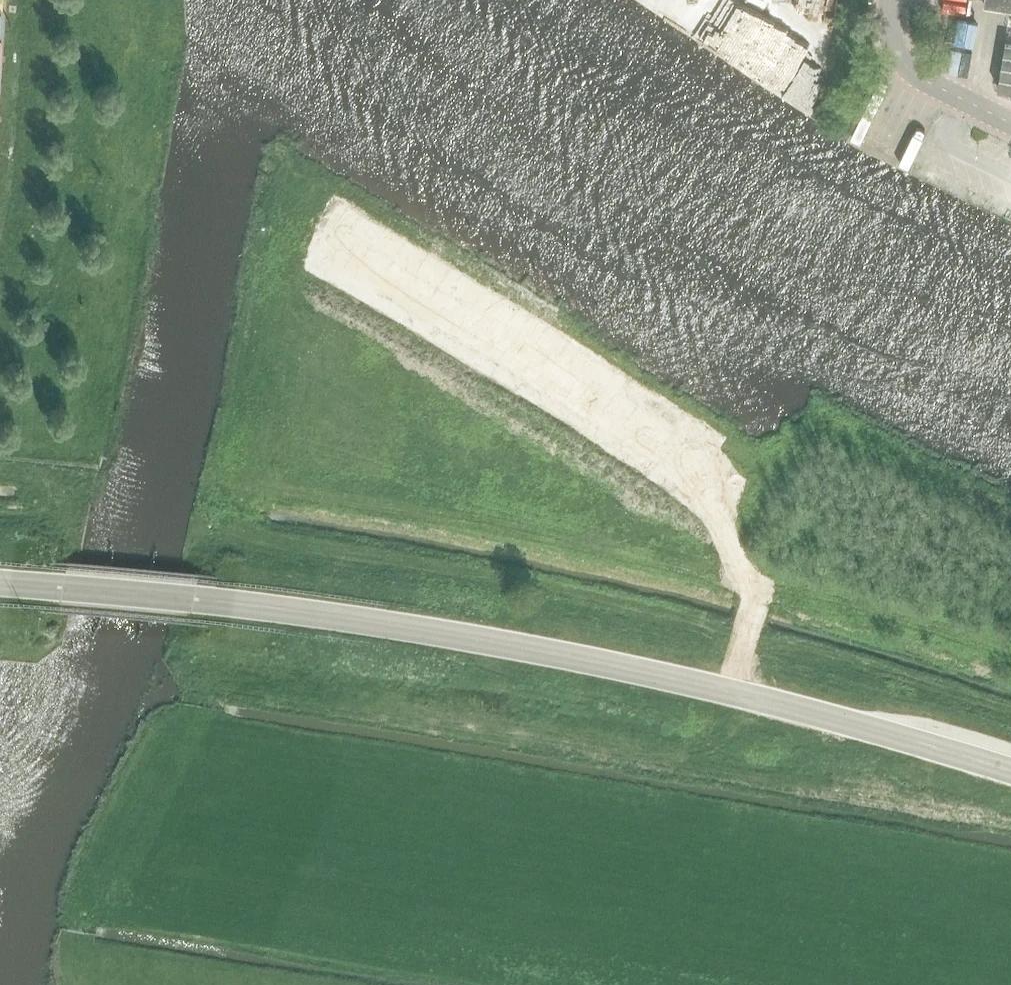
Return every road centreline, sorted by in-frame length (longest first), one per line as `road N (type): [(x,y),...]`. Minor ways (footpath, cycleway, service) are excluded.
road 1 (unclassified): [(1010,772),(774,701),(515,646),(275,610),(0,585)]
road 2 (tertiary): [(1010,124),(912,73),(892,41),(892,0)]

